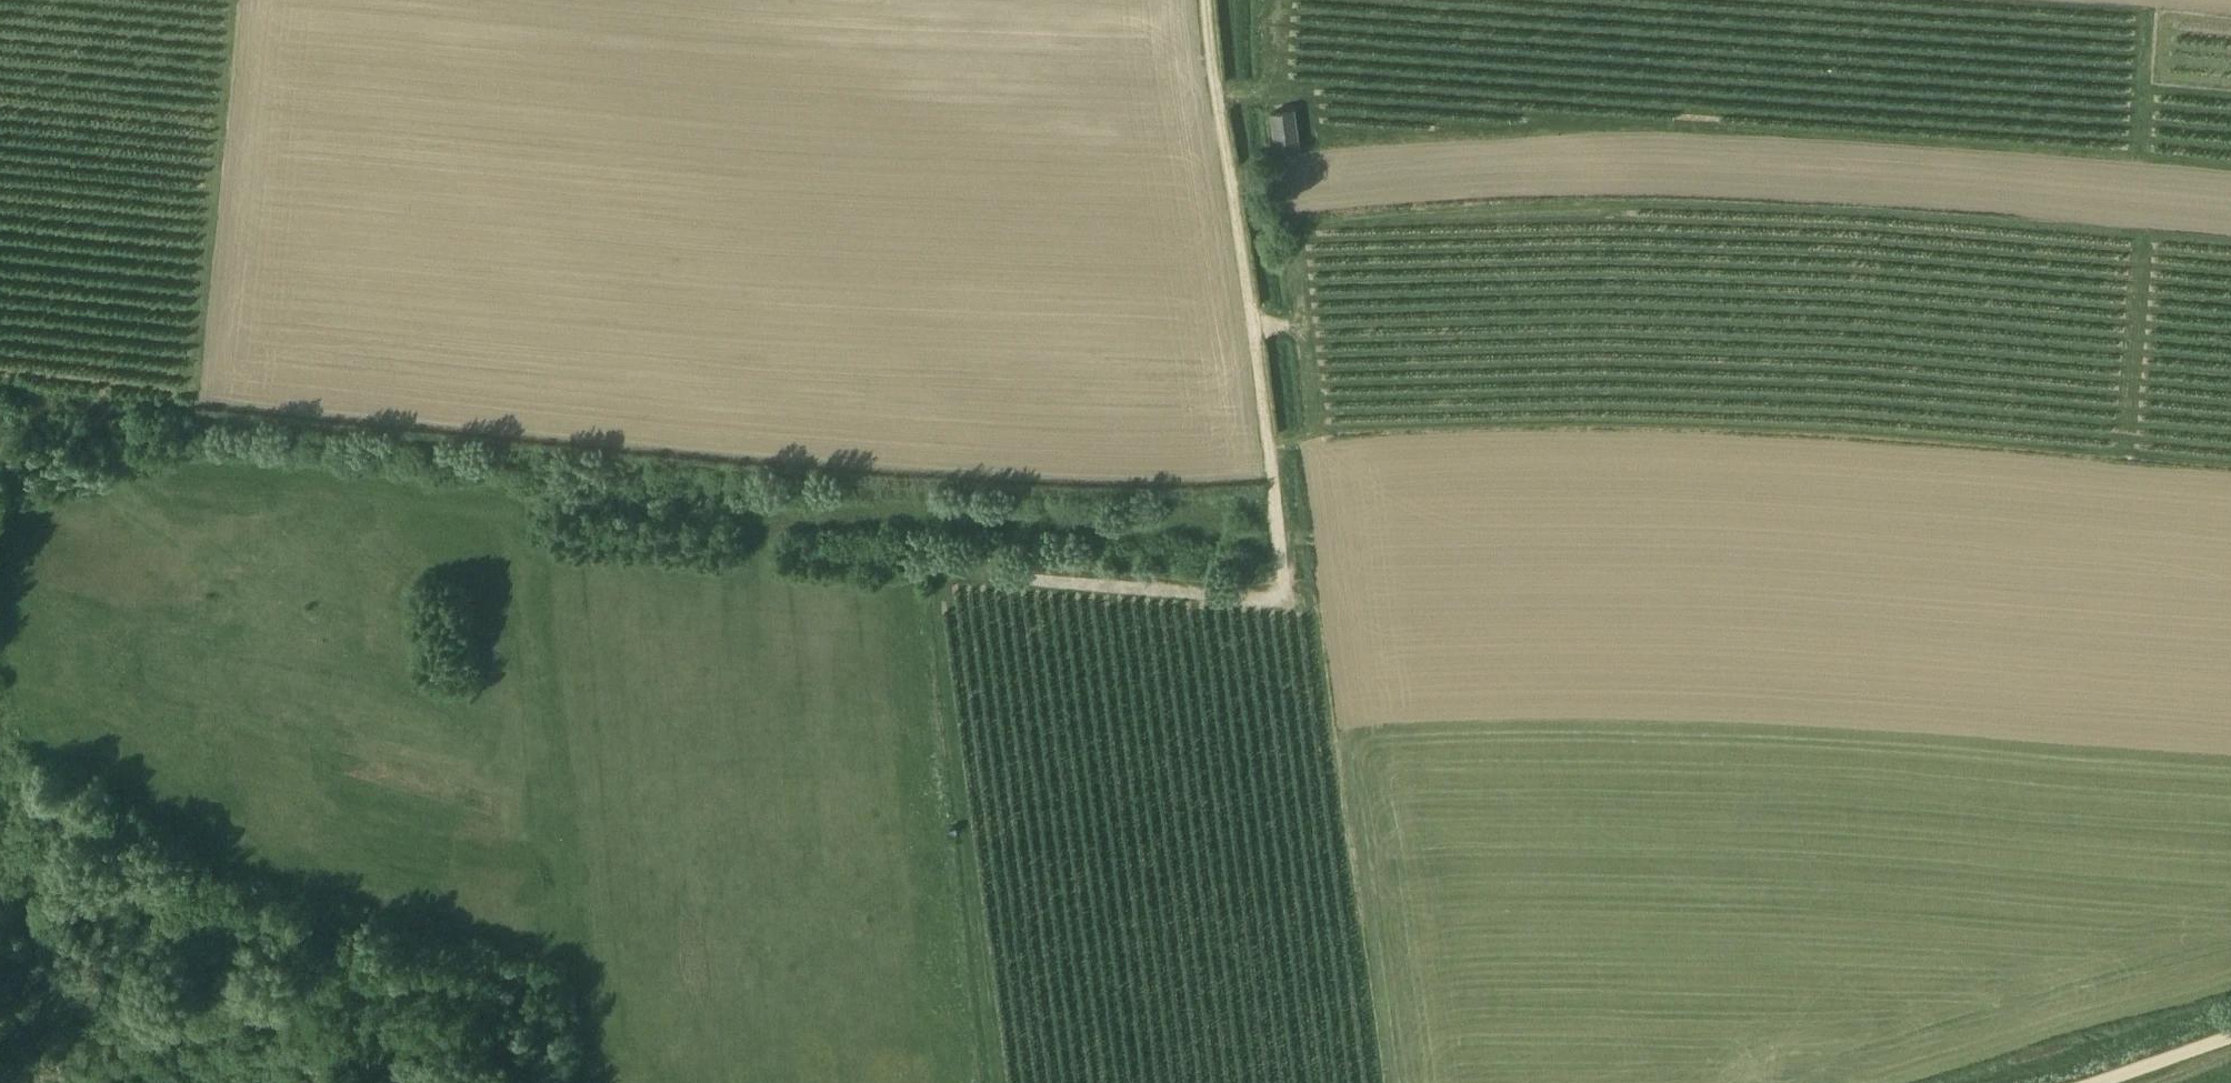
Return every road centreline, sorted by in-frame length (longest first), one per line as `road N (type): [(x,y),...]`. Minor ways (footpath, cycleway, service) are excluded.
road 1 (unclassified): [(1288,599),(1206,0)]
road 2 (track): [(2093,1082),(2230,1037)]

